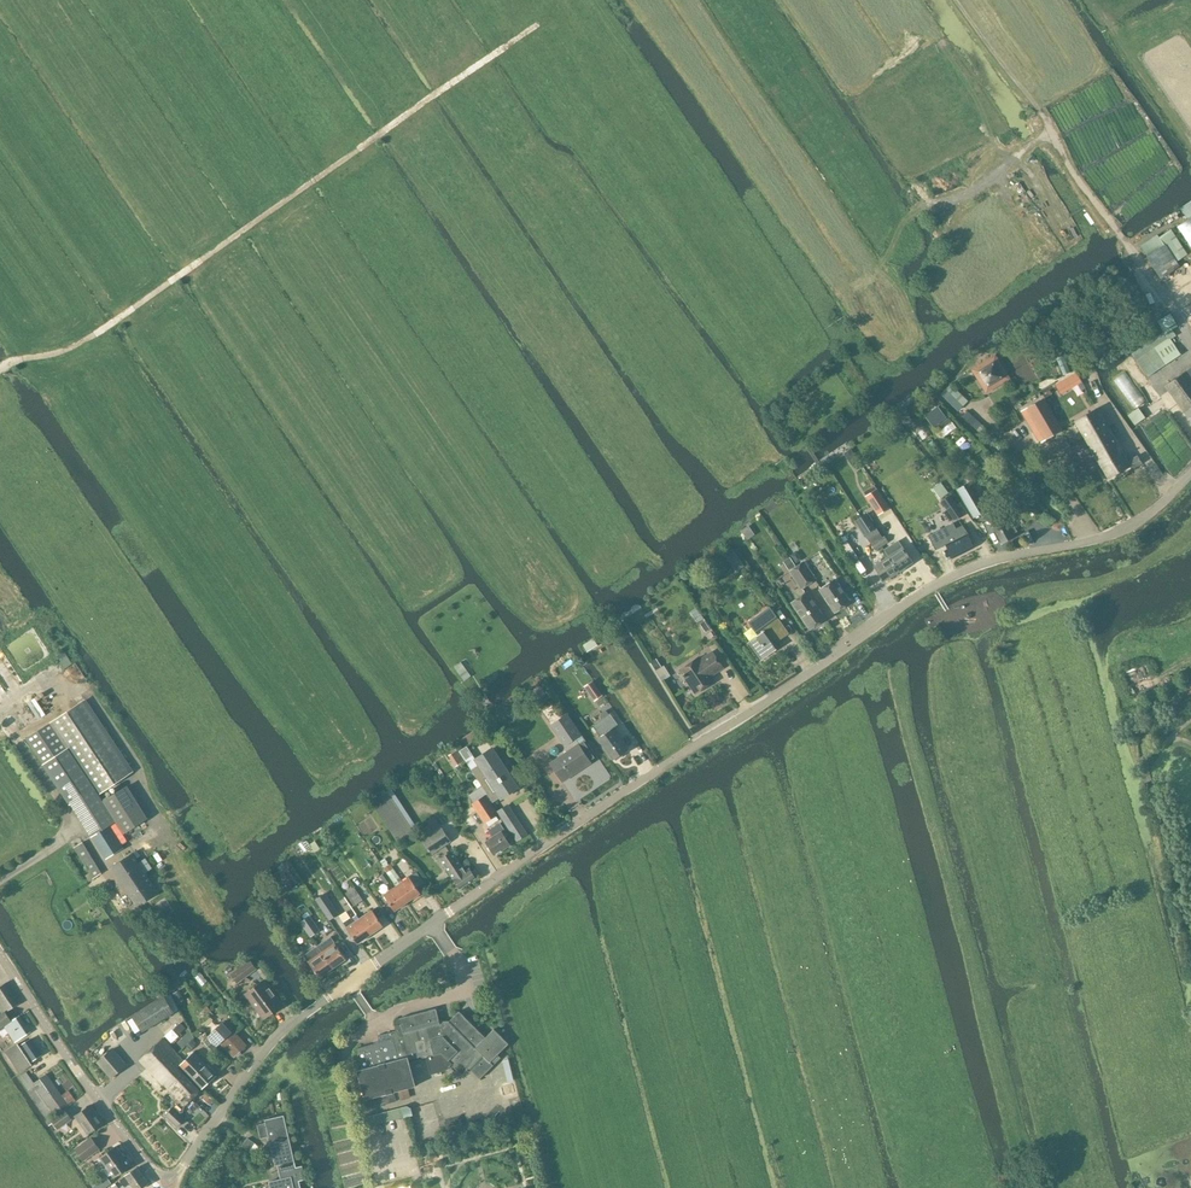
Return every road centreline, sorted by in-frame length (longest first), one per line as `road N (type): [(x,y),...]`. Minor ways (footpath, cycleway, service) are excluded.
road 1 (unclassified): [(168,1187),(261,1053),(432,922),(933,586),(996,559),(1118,533),(1190,475)]
road 2 (track): [(0,371),(67,353),(553,16)]
road 3 (track): [(191,948),(132,905),(20,738),(0,730)]
road 4 (tertiary): [(166,1187),(0,956)]

